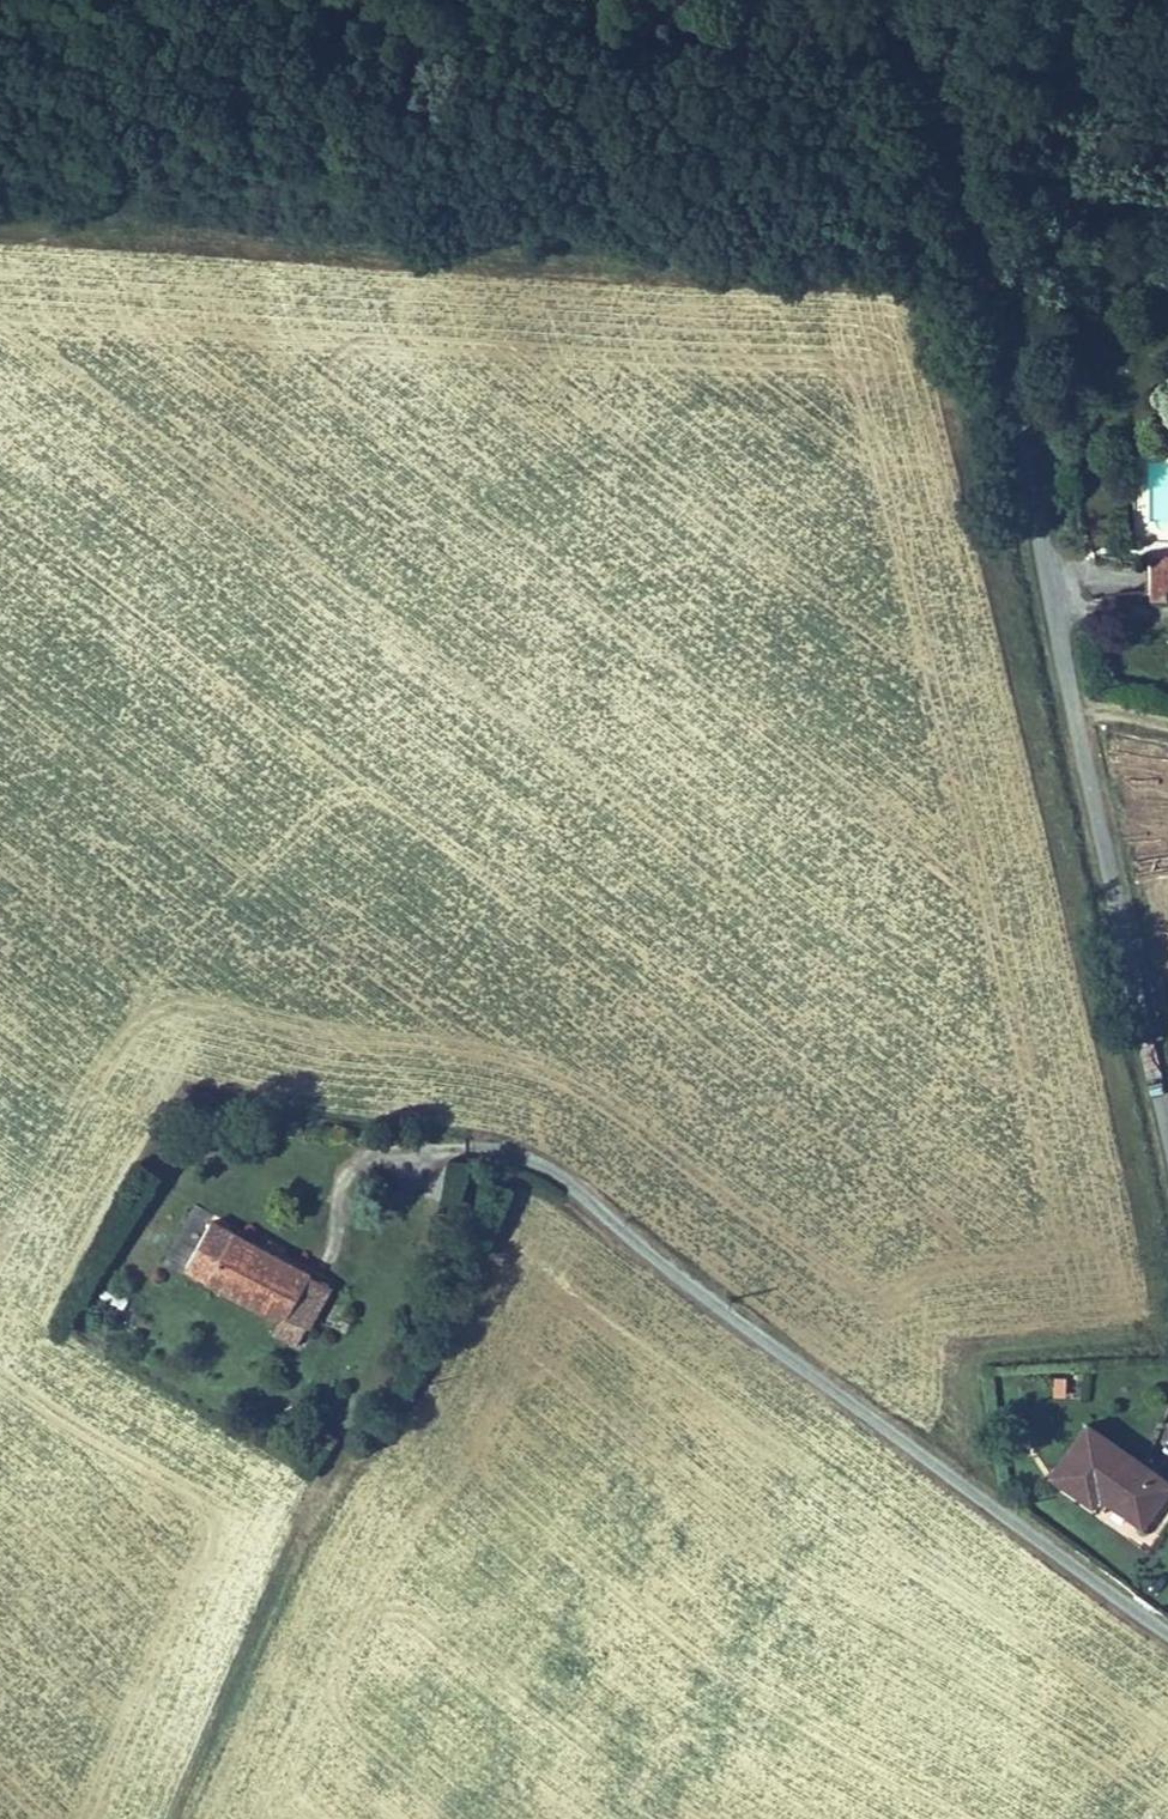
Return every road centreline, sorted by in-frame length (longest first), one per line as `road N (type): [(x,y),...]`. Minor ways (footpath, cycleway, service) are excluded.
road 1 (unclassified): [(1167,1143),(972,221),(927,80),(891,0)]

